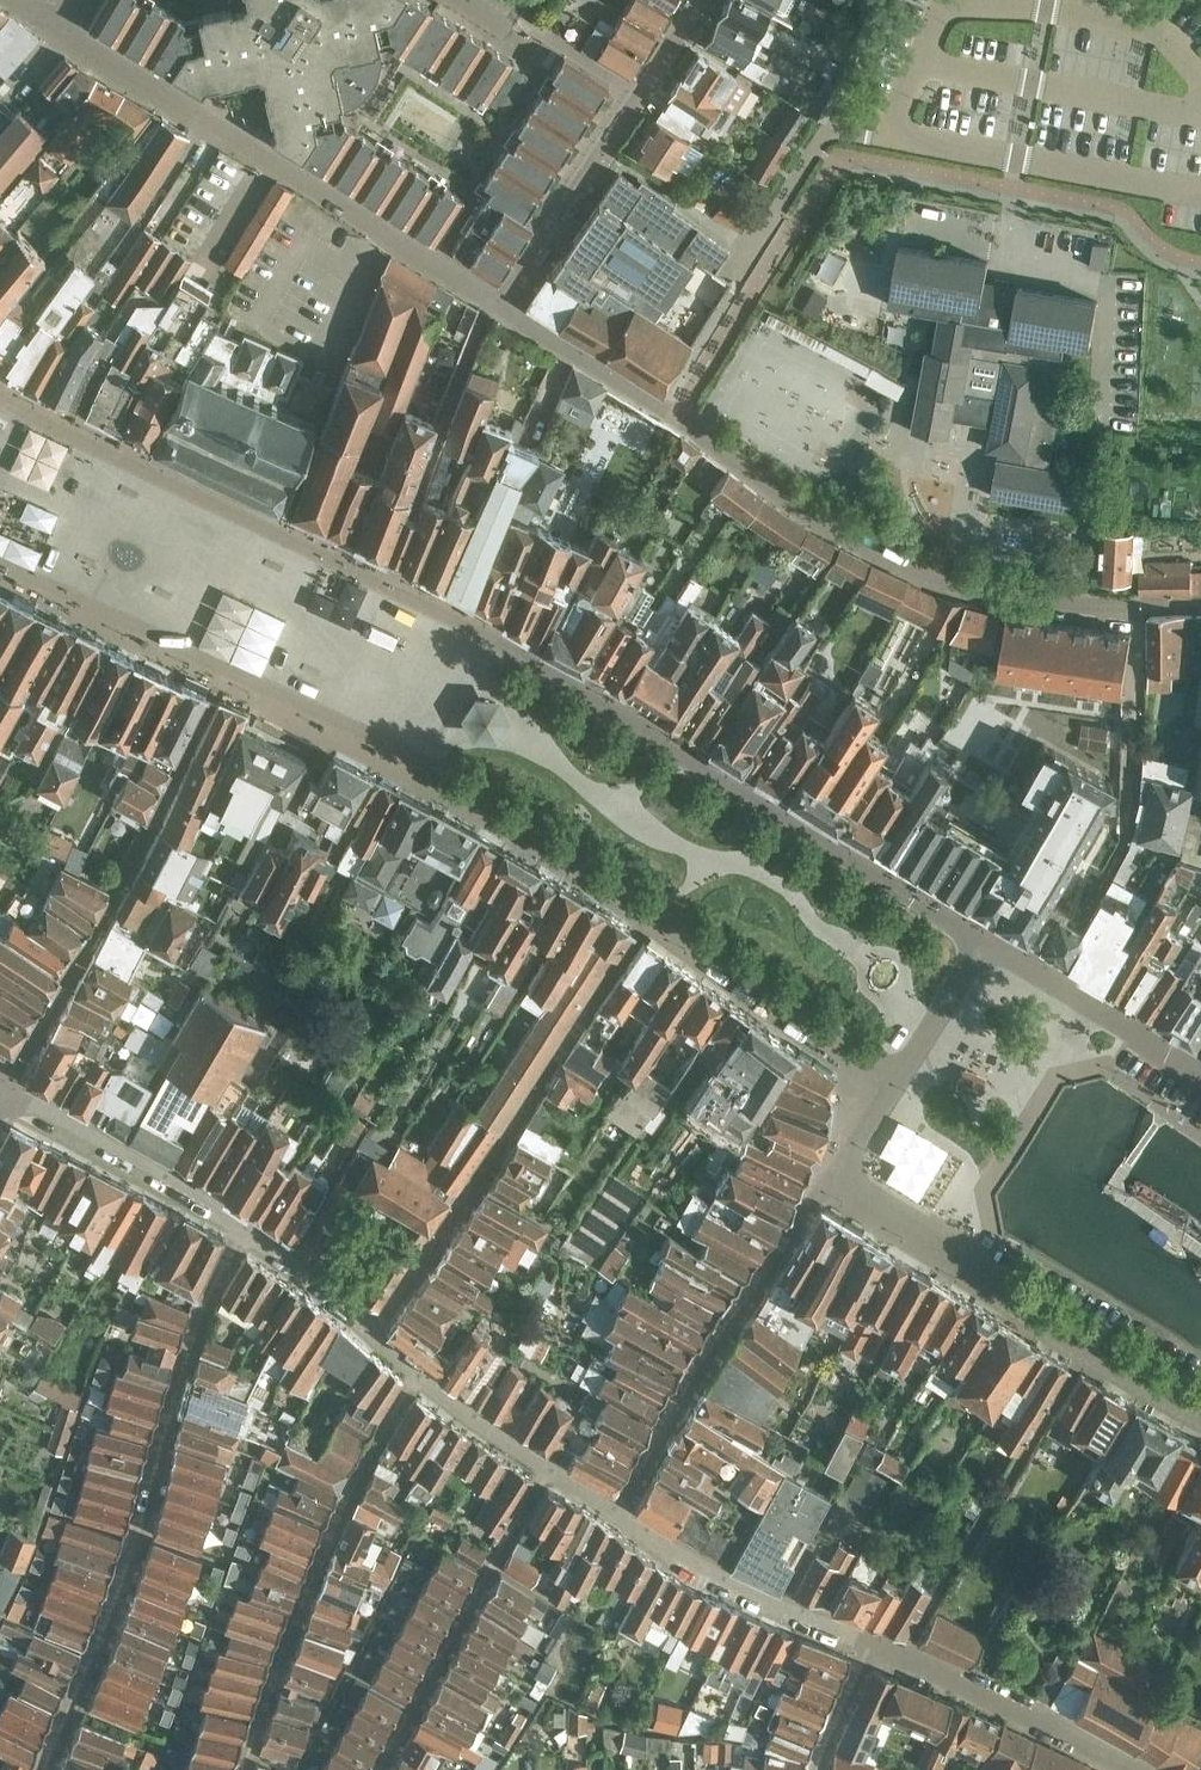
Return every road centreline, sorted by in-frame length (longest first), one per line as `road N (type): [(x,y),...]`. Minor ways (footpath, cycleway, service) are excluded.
road 1 (residential): [(1200,606),(987,600),(851,541),(506,305)]
road 2 (residential): [(238,1231),(179,1379),(143,1528),(52,1769)]
road 3 (residential): [(506,305),(63,28)]
road 4 (residential): [(373,1331),(645,916)]
road 5 (residential): [(419,1372),(306,1593),(244,1769)]
road 6 (residential): [(618,1514),(711,1345),(817,1188),(840,1170)]
road 7 (residential): [(898,1653),(1090,1346)]
road 8 (residential): [(697,0),(506,305)]
road 9 (residential): [(543,1472),(383,1769)]
road 10 (residential): [(1090,1346),(927,1247),(848,1189),(840,1170)]
road 11 (residential): [(618,1514),(706,1574),(870,1641)]
road 12 (residential): [(9,1089),(238,1231)]
road 13 (residential): [(898,1653),(1138,1769)]
road 14 (residential): [(1200,1075),(980,943)]
road 15 (residential): [(238,1231),(373,1331)]
road 16 (residential): [(897,1079),(980,943)]
road 17 (residential): [(419,1372),(543,1472)]
road 18 (residential): [(870,1641),(815,1769)]
road 19 (residential): [(1090,1346),(1200,1409)]

